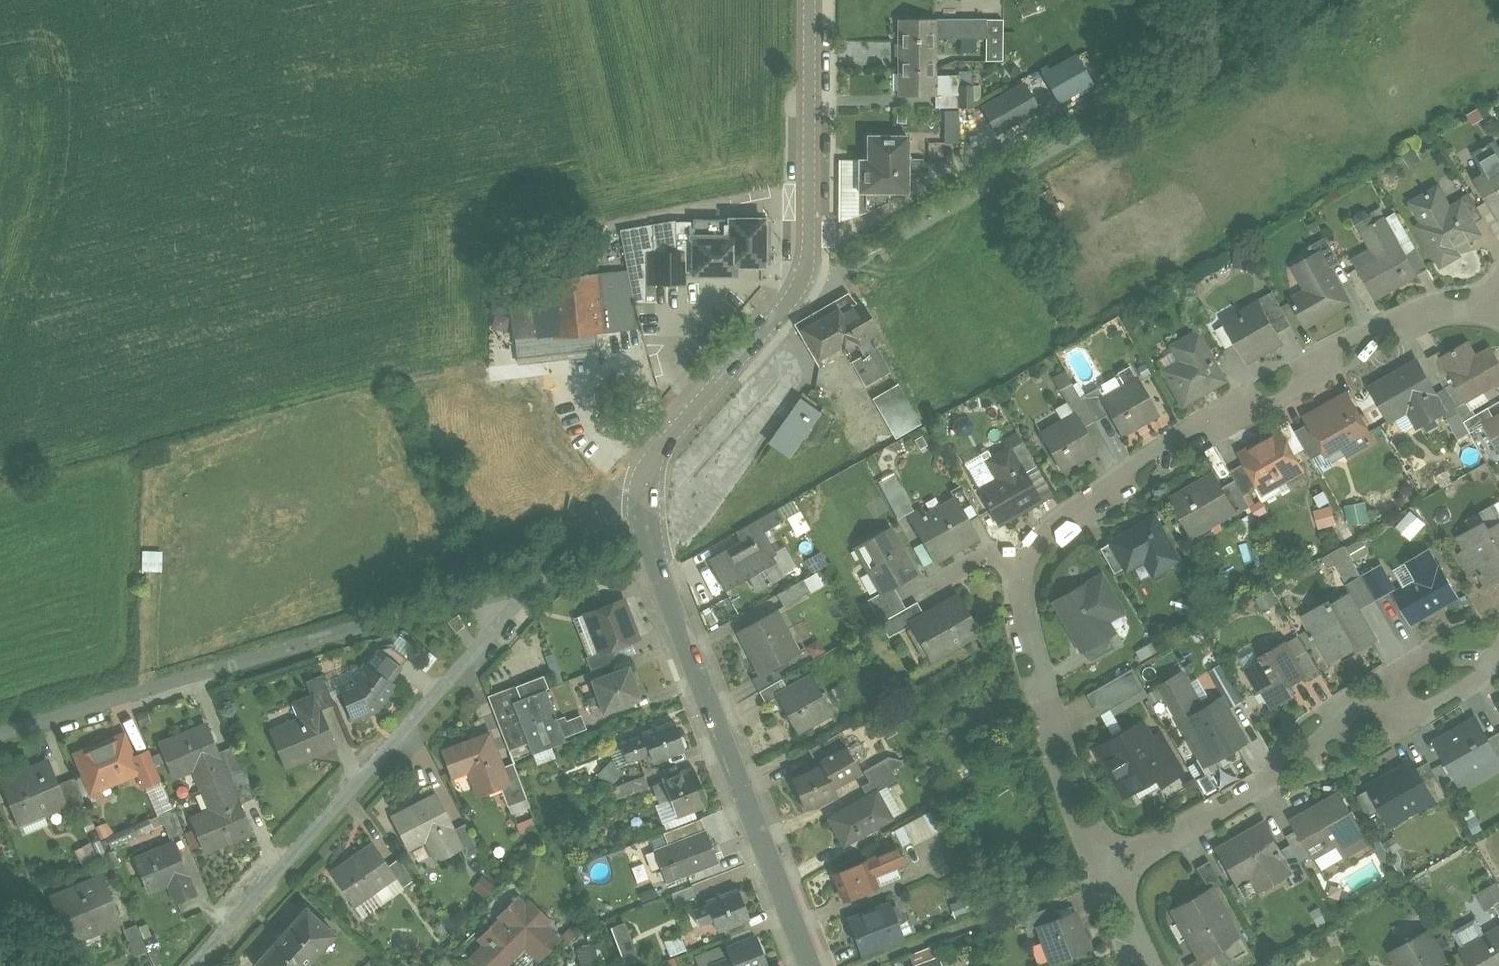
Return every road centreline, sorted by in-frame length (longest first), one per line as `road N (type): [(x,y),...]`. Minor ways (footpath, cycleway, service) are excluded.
road 1 (residential): [(1099,875),(1027,641),(1021,571),(1037,543),(1202,426),(1396,327),(1465,302),(1493,308)]
road 2 (residential): [(547,571),(0,740)]
road 3 (residential): [(547,571),(195,965)]
road 4 (secondary): [(644,499),(650,533),(812,965)]
road 5 (residential): [(1099,875),(1141,858),(1498,631)]
road 6 (secondary): [(798,286),(809,230),(808,0)]
road 7 (secondary): [(798,286),(654,454),(644,499)]
road 8 (residential): [(644,499),(599,517),(547,571)]

